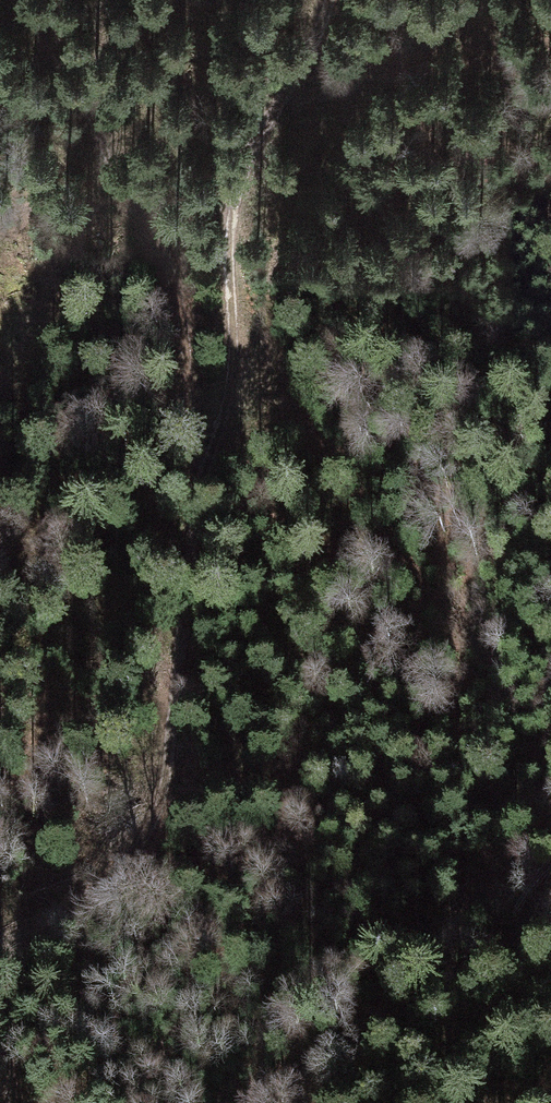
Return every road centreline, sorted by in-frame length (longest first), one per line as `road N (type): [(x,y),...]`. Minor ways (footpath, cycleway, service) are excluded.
road 1 (track): [(205,493),(186,783),(145,852),(9,961),(0,978)]
road 2 (track): [(205,493),(155,319),(22,0)]
road 3 (track): [(319,0),(254,156),(227,265),(205,493)]
road 4 (track): [(315,1102),(520,902),(550,860)]

